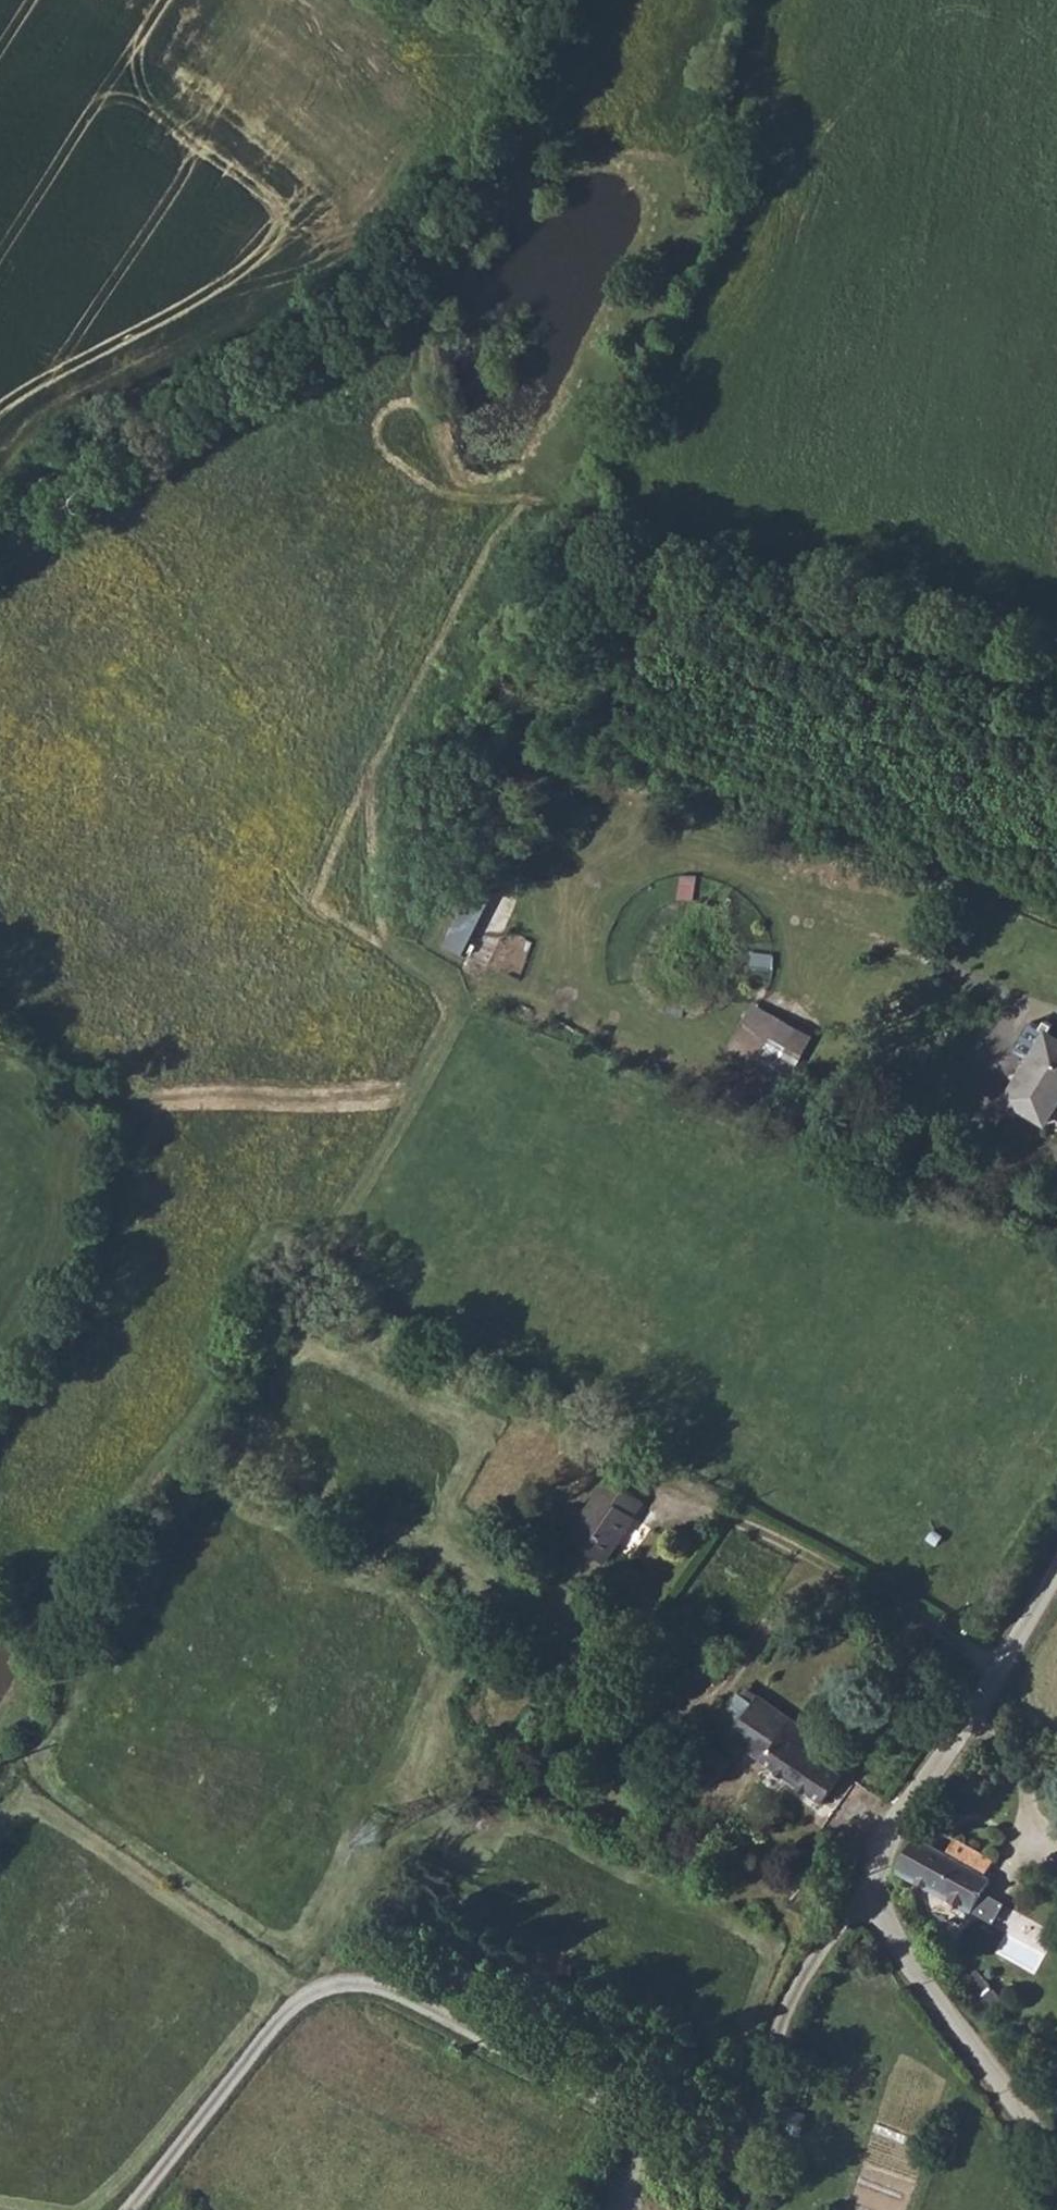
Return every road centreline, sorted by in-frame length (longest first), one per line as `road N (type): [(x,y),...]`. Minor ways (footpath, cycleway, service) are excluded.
road 1 (unclassified): [(129,2209),(294,2007),(344,1979),(433,2008),(672,2151),(723,2162),(750,2125),(770,2043),(804,1967),(878,1914)]
road 2 (unclassified): [(1056,1582),(966,1729),(887,1822),(878,1914)]
road 3 (unclassified): [(878,1914),(973,2049),(1056,2190)]

